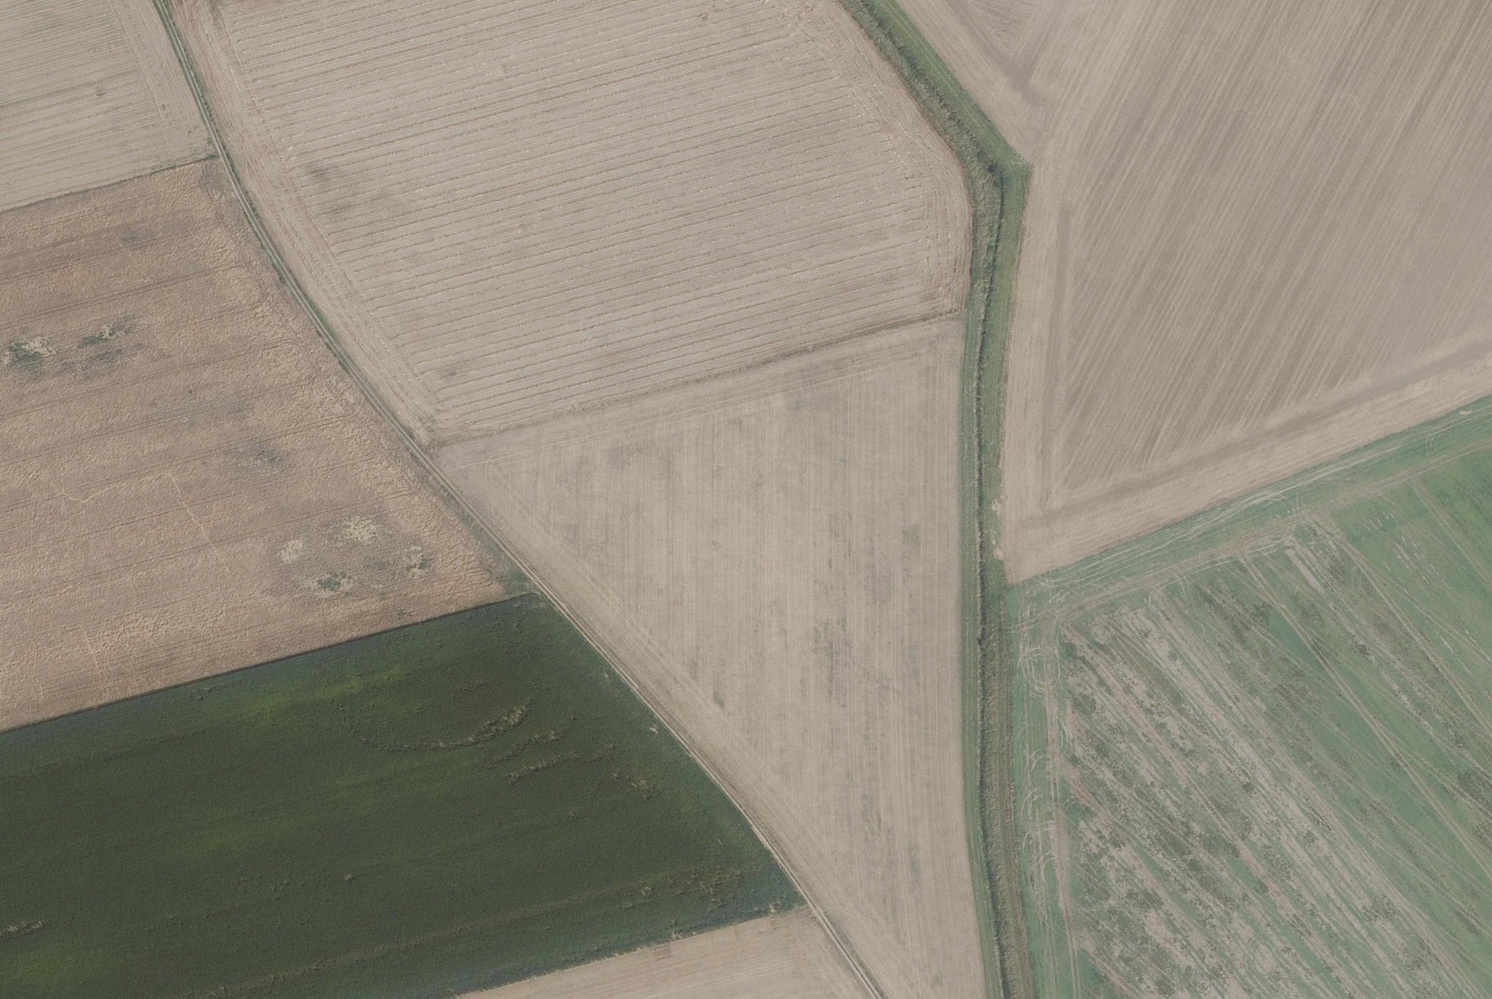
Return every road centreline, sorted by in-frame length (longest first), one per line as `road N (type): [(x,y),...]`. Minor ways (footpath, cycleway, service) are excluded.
road 1 (track): [(159,0),(245,203),(342,359),(740,805),(879,998)]

